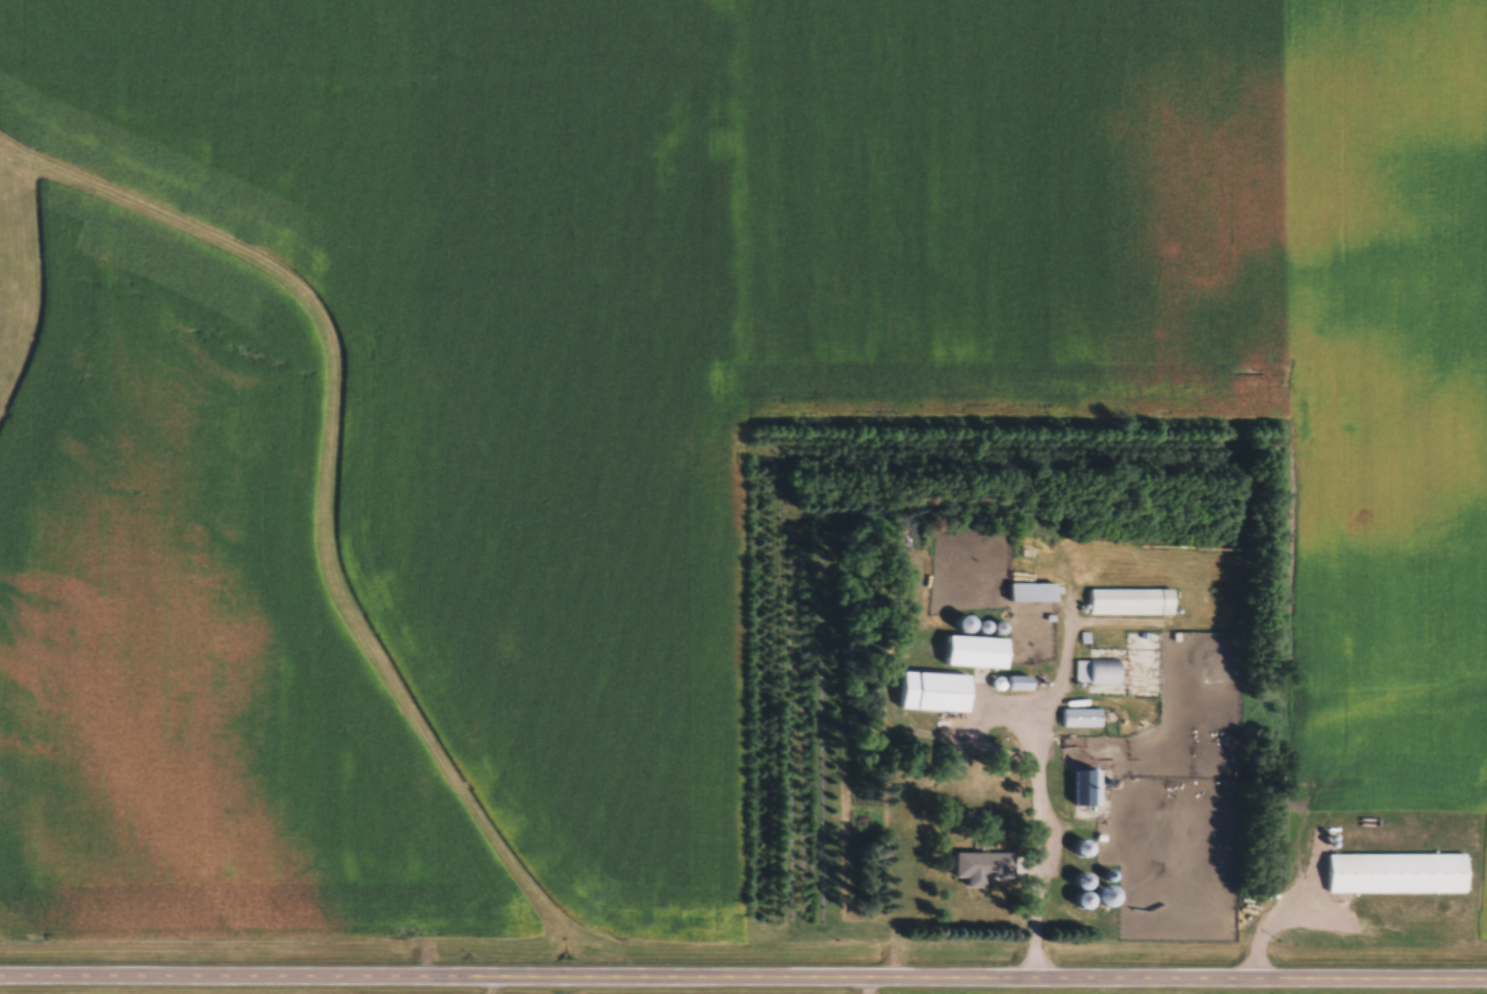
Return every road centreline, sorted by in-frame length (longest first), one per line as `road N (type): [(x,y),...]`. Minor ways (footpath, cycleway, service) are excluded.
road 1 (tertiary): [(1486,974),(0,970)]

